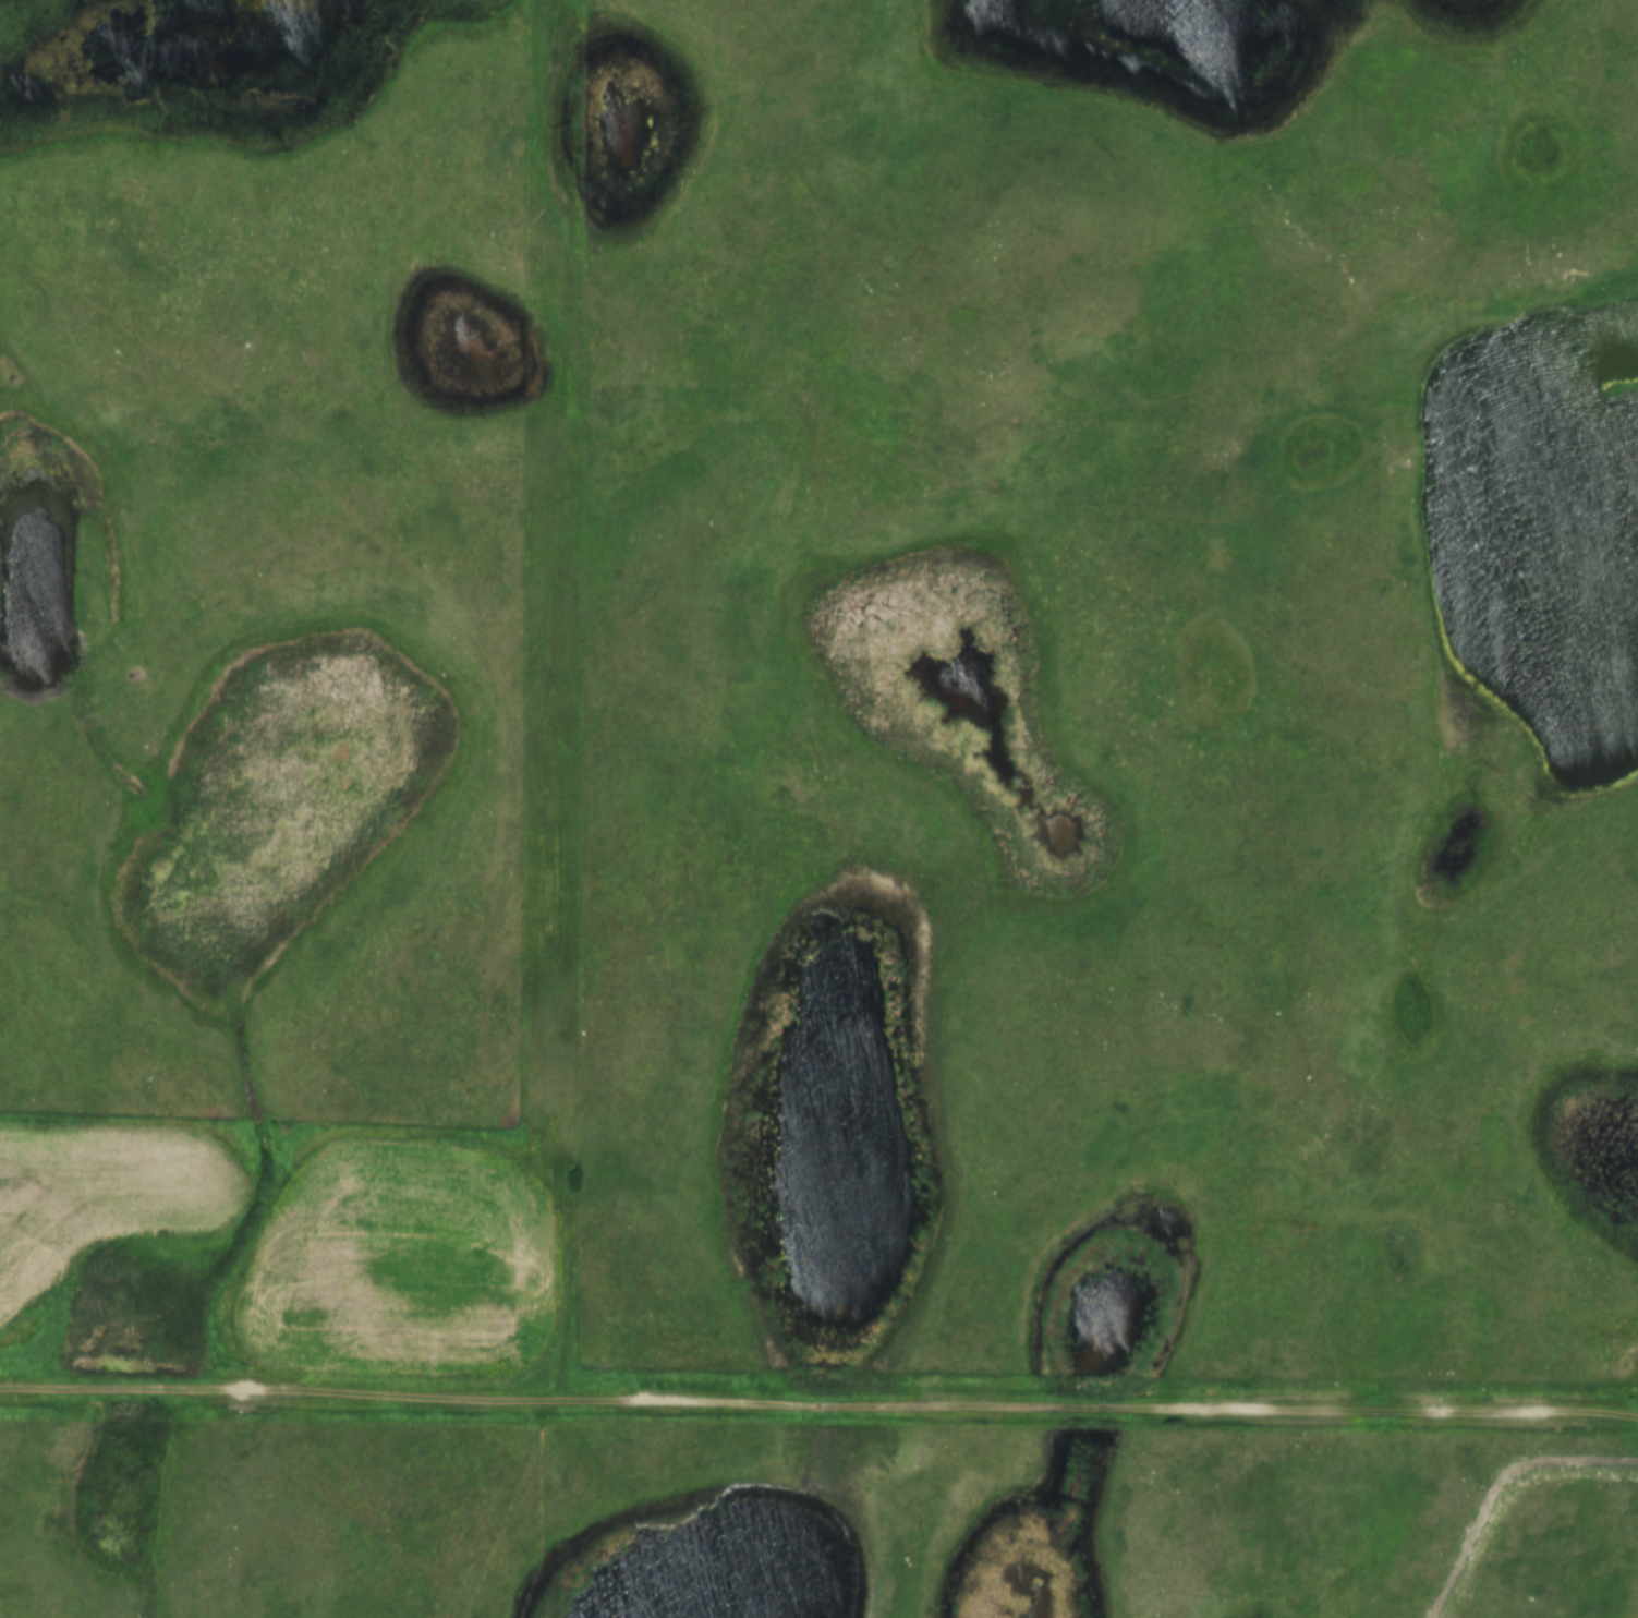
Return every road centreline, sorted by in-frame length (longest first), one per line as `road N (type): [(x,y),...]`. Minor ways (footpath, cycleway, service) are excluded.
road 1 (track): [(0,1391),(1637,1418)]

